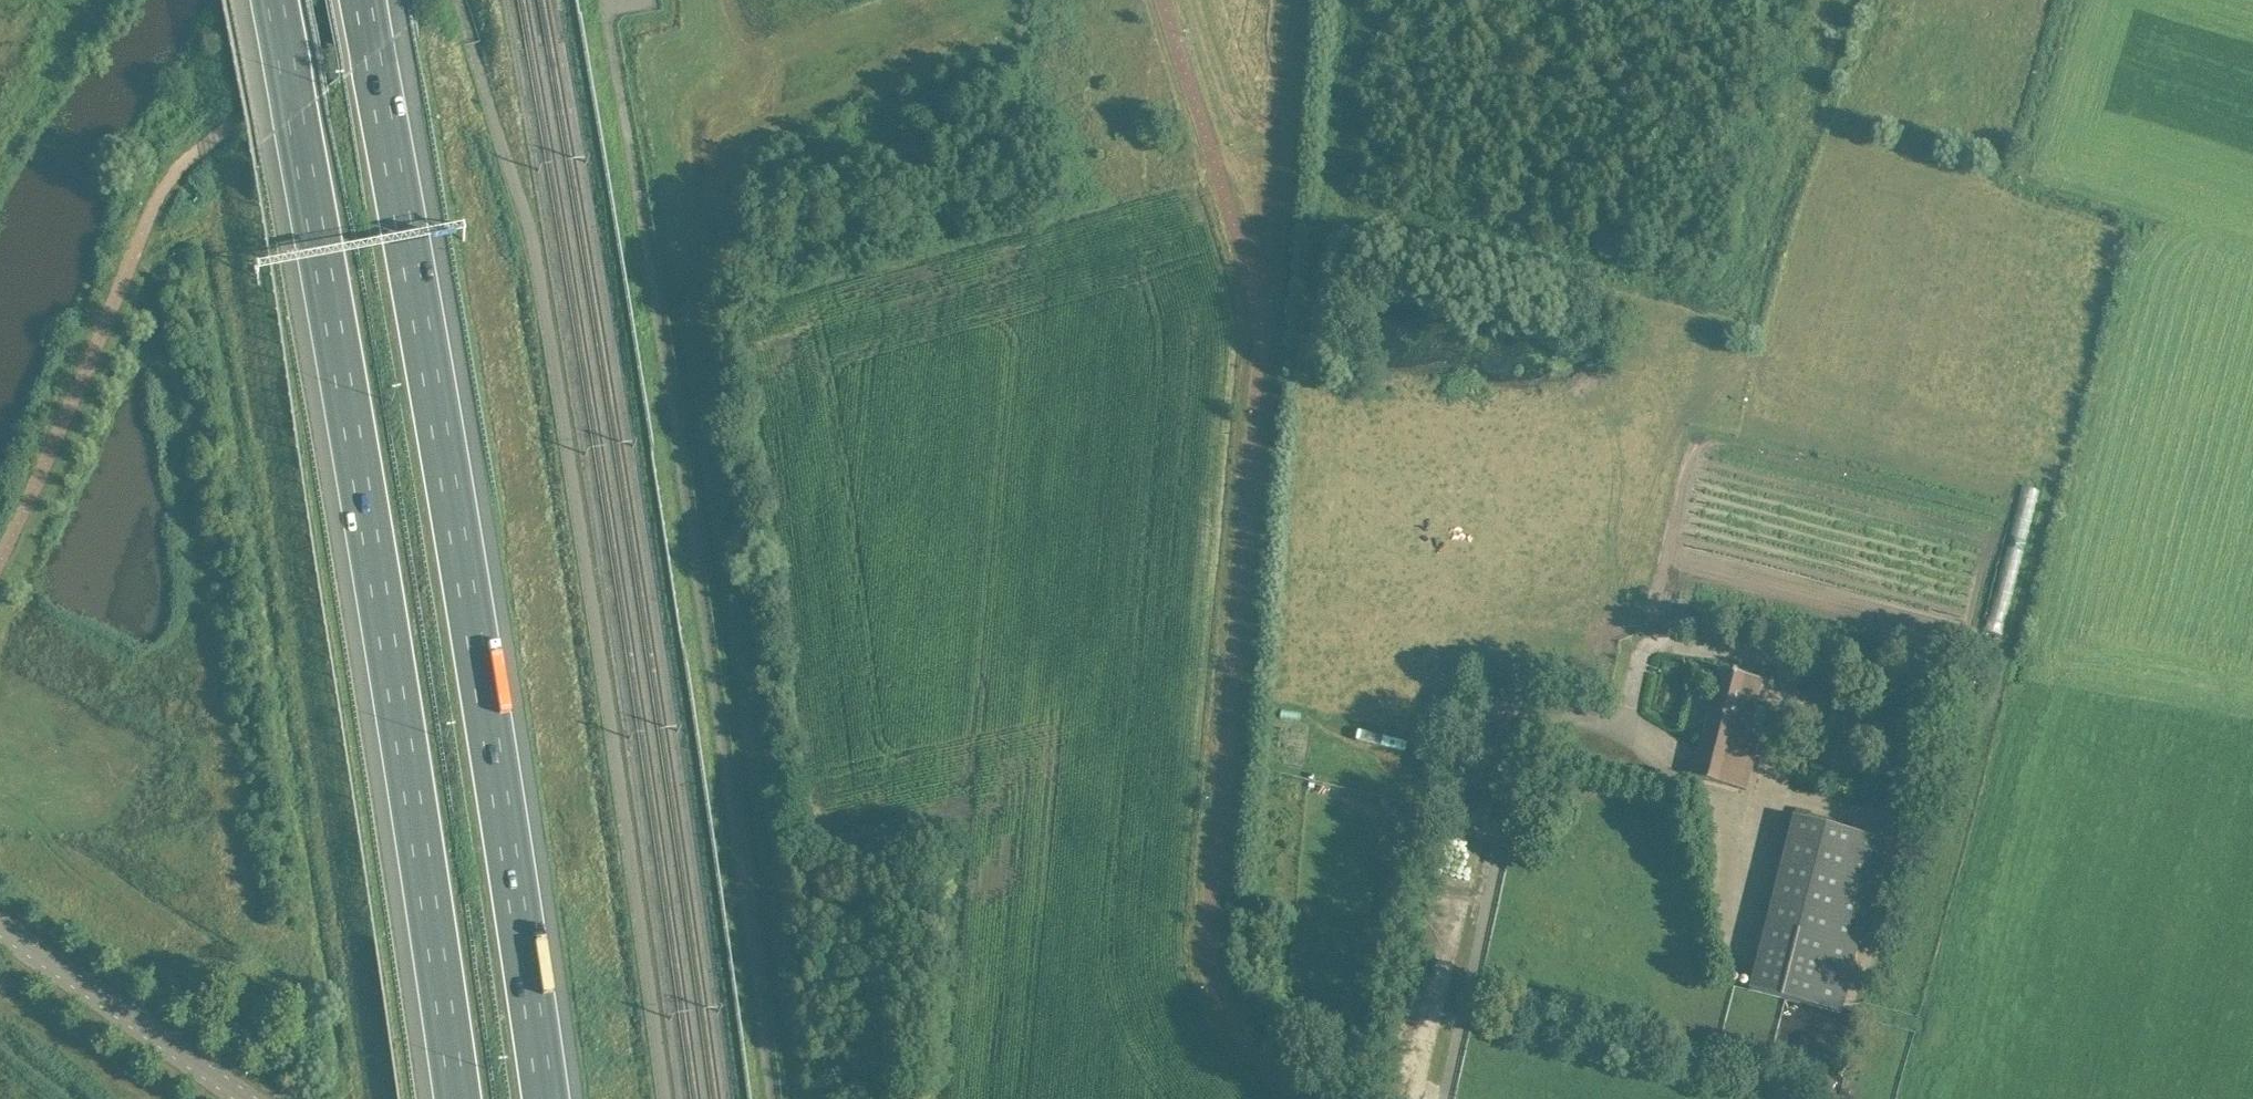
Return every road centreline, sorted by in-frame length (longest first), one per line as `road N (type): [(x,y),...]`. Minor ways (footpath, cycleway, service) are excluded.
road 1 (motorway): [(270,0),(451,1098)]
road 2 (motorway): [(538,1098),(362,0)]
road 3 (unclassified): [(244,1098),(0,927)]

